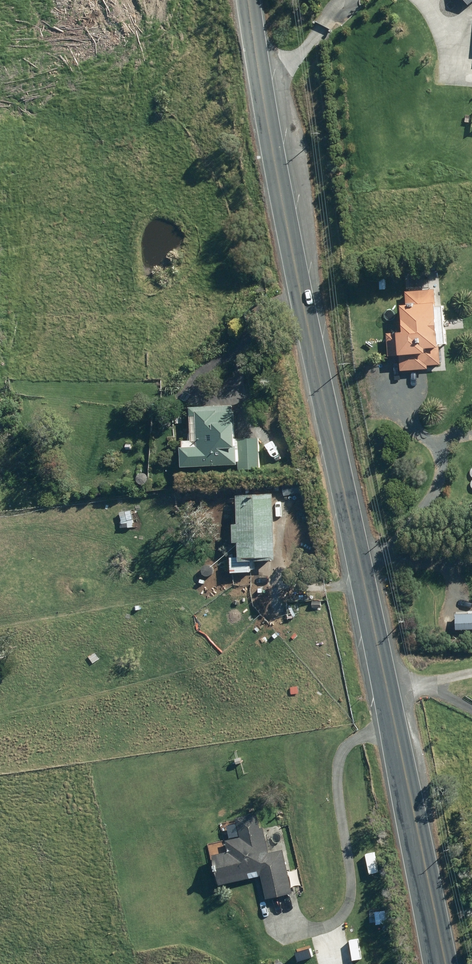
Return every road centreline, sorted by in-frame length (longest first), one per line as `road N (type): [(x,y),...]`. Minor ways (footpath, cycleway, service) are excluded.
road 1 (secondary): [(445,963),(266,135),(247,0)]
road 2 (track): [(269,569),(293,587),(314,588),(358,574),(442,475),(450,436),(471,398)]
road 3 (track): [(283,910),(301,927),(326,926),(346,902),(351,875),(338,761),(349,744),(391,732)]

